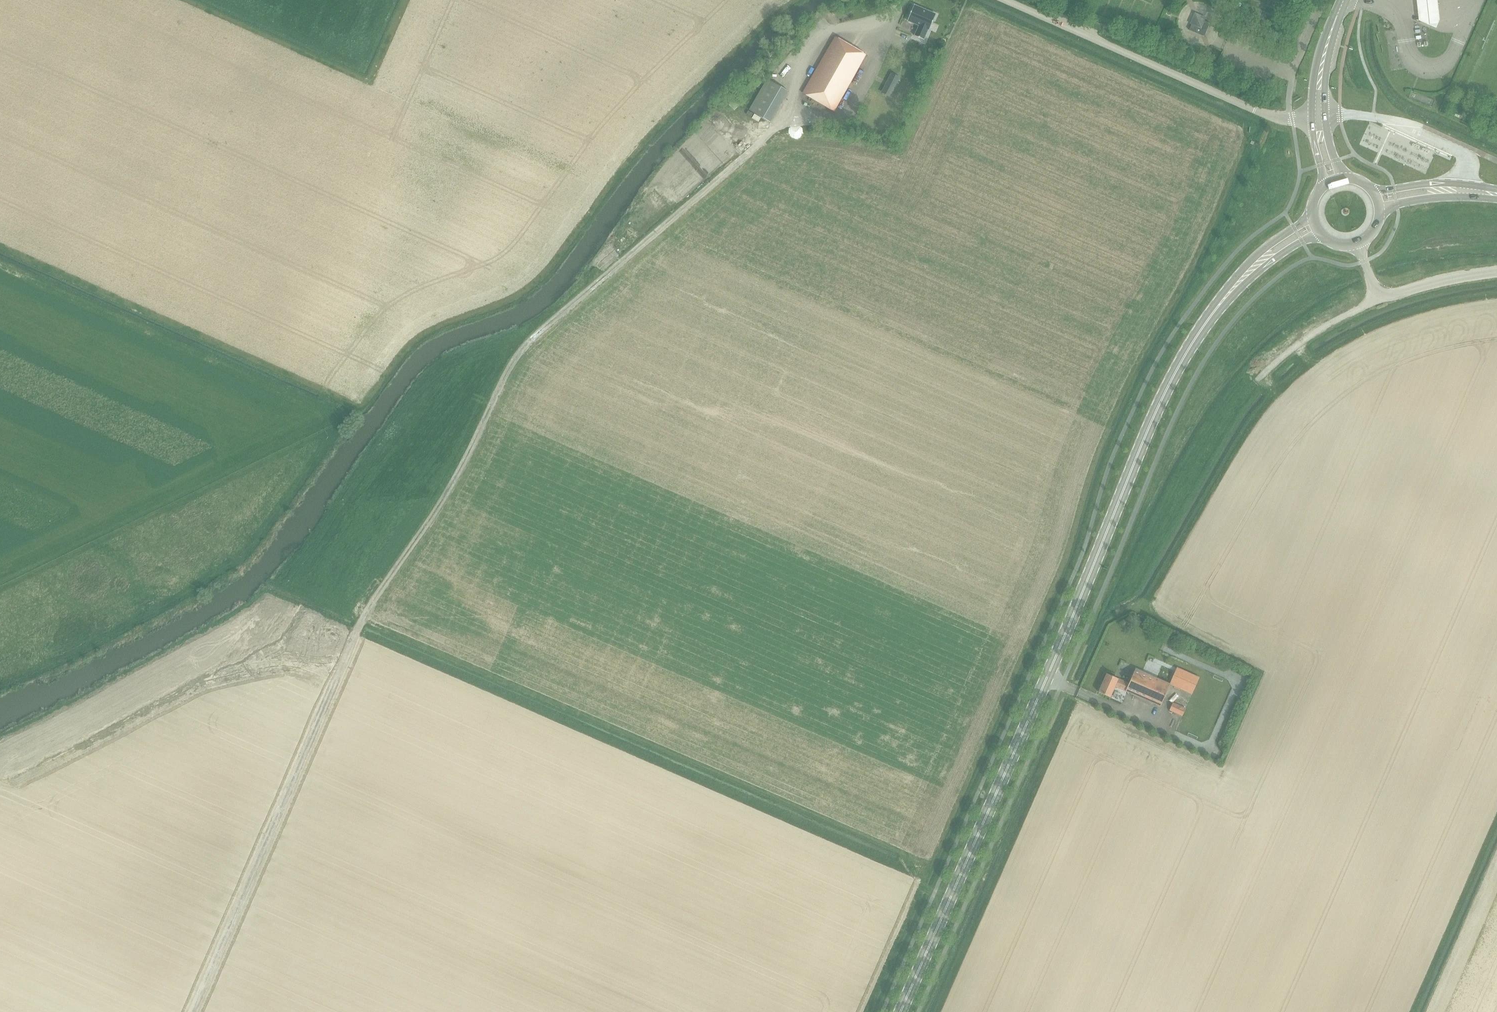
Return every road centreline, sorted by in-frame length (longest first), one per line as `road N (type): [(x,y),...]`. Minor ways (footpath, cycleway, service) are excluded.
road 1 (track): [(781,125),(519,353),(445,497),(355,634),(192,1011)]
road 2 (secondary): [(901,1011),(1154,418),(1197,338),(1264,260)]
road 3 (unclassified): [(1292,120),(1006,0)]
road 4 (unclassified): [(1496,271),(1379,299),(1360,243)]
road 5 (residential): [(1325,0),(1292,74),(1292,120)]
road 6 (tertiary): [(1320,117),(1326,50),(1344,0)]

